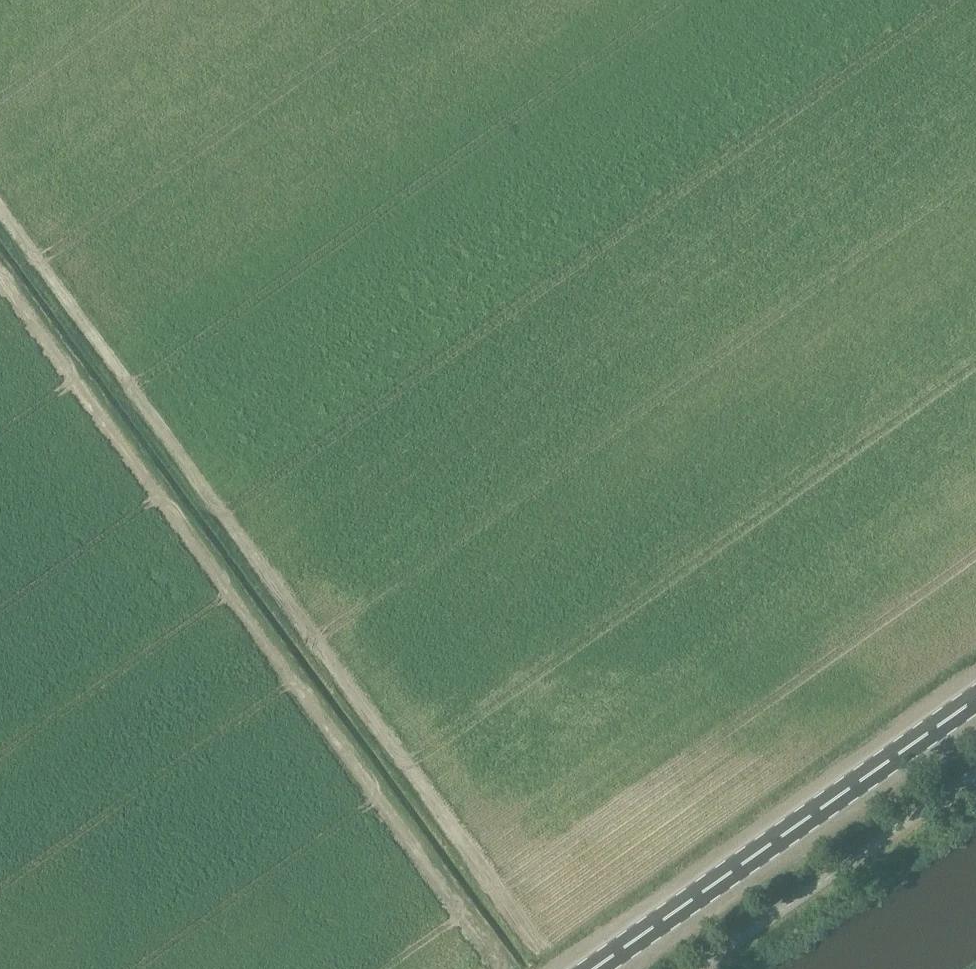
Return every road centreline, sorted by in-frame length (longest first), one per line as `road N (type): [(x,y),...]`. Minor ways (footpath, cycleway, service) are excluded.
road 1 (primary): [(595,968),(975,701)]

